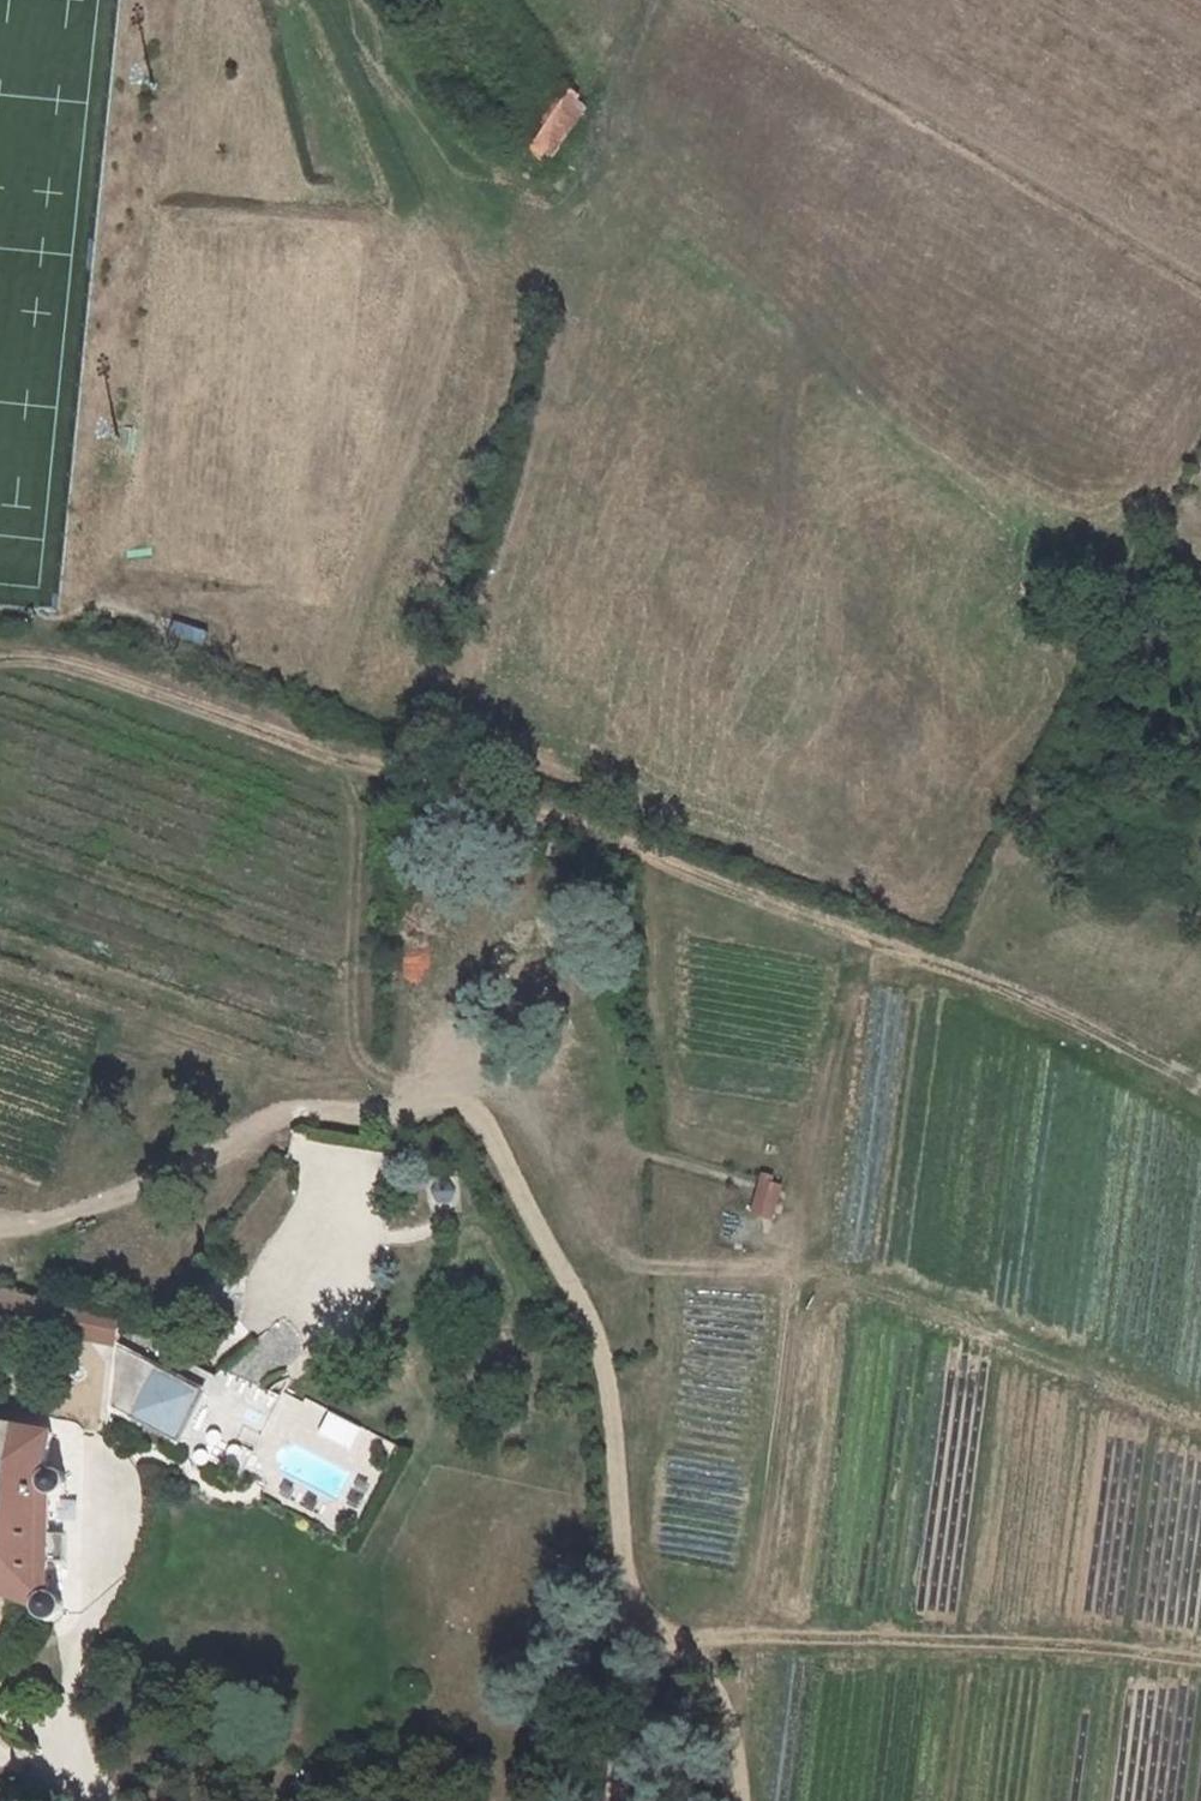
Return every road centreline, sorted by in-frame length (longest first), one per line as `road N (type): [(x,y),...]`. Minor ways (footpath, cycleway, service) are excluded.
road 1 (track): [(0,1225),(52,1223),(87,1212),(264,1123),(449,1096),(468,1110),(599,1379),(623,1664),(686,1676),(712,1701),(721,1800)]

